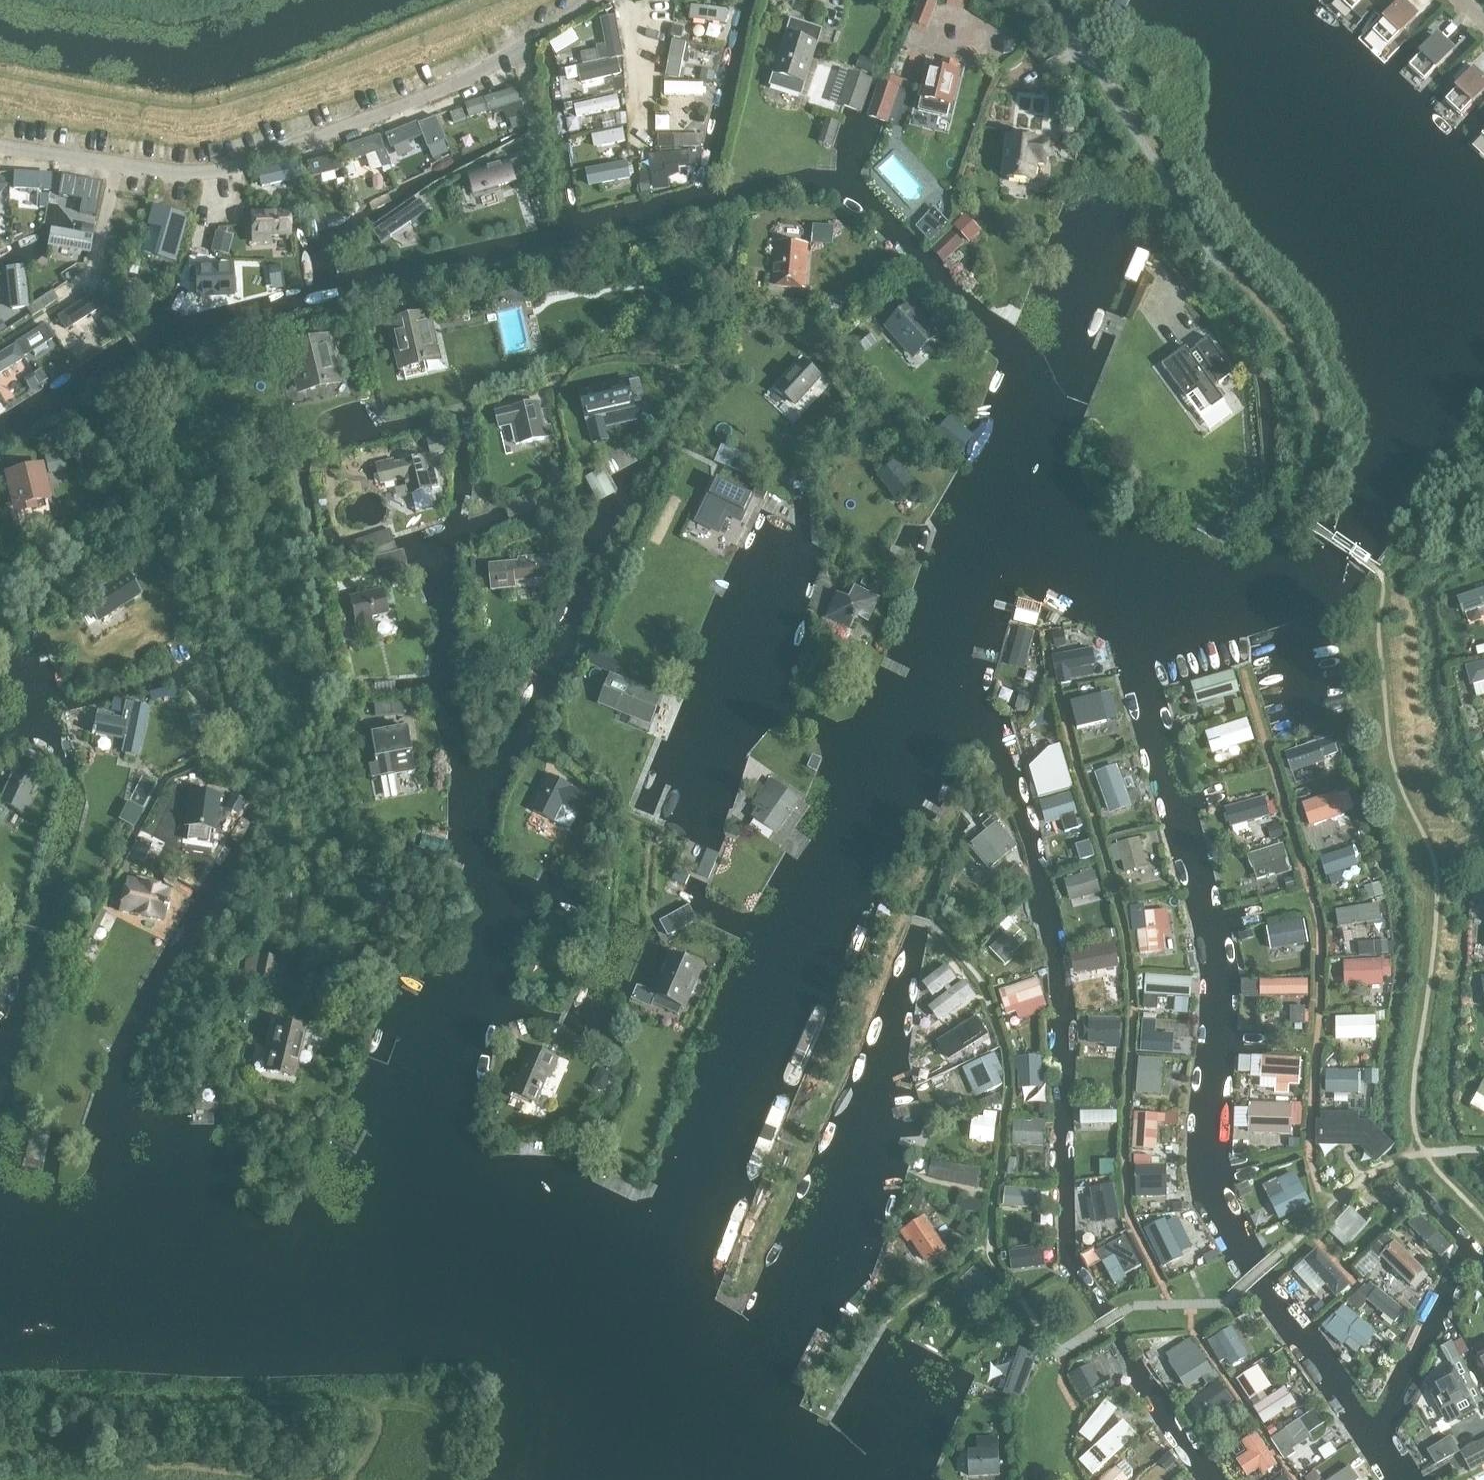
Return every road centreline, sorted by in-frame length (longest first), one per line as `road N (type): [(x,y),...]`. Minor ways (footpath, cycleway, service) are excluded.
road 1 (track): [(1212,250),(1048,0)]

